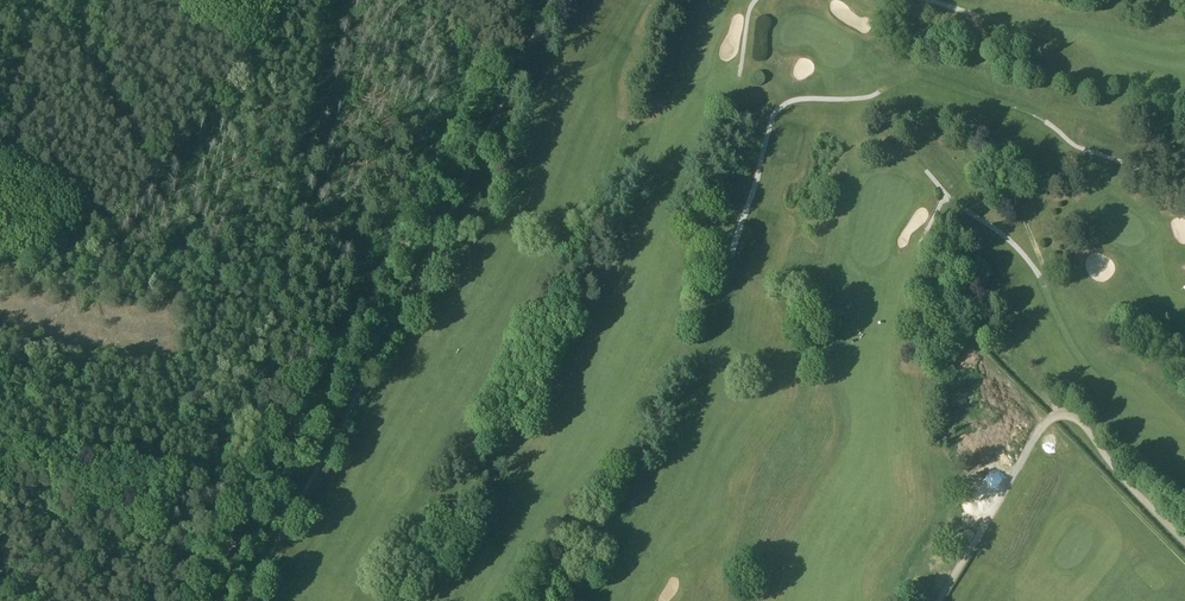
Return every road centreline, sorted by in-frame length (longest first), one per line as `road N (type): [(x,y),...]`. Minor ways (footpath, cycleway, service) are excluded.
road 1 (track): [(249,600),(553,0)]
road 2 (track): [(81,0),(84,29),(187,234),(195,276),(188,303),(172,328),(0,296)]

